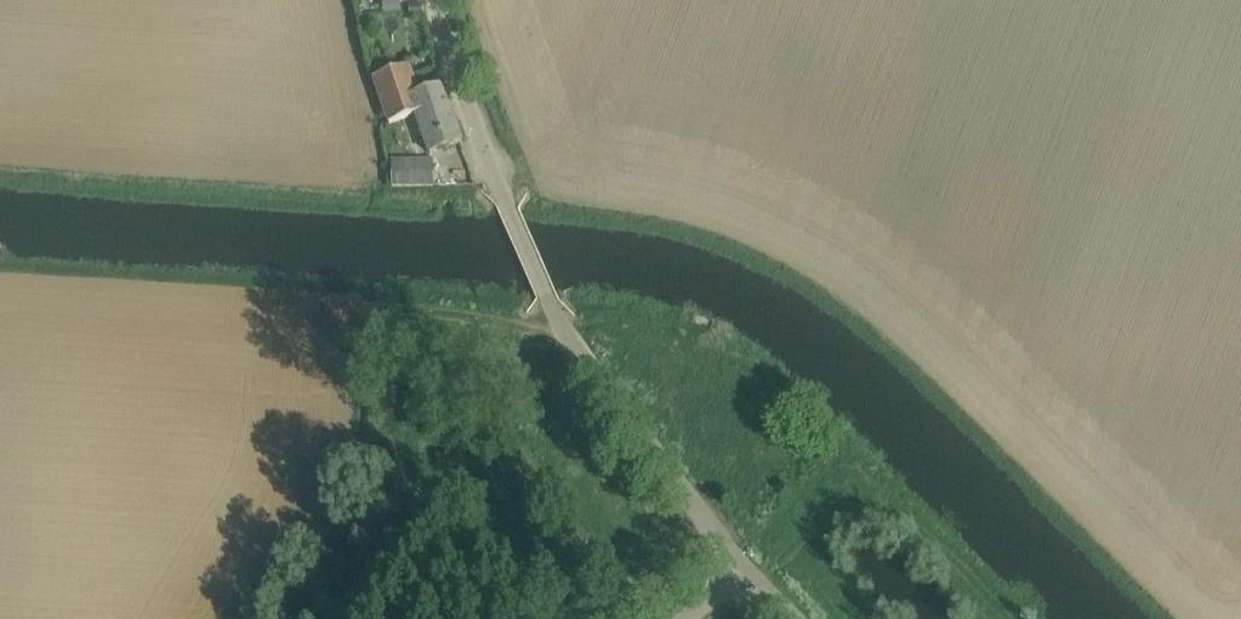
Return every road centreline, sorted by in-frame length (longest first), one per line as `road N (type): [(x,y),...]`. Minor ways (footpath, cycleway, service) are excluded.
road 1 (unclassified): [(742,566),(588,376),(555,317),(470,116),(439,0)]

